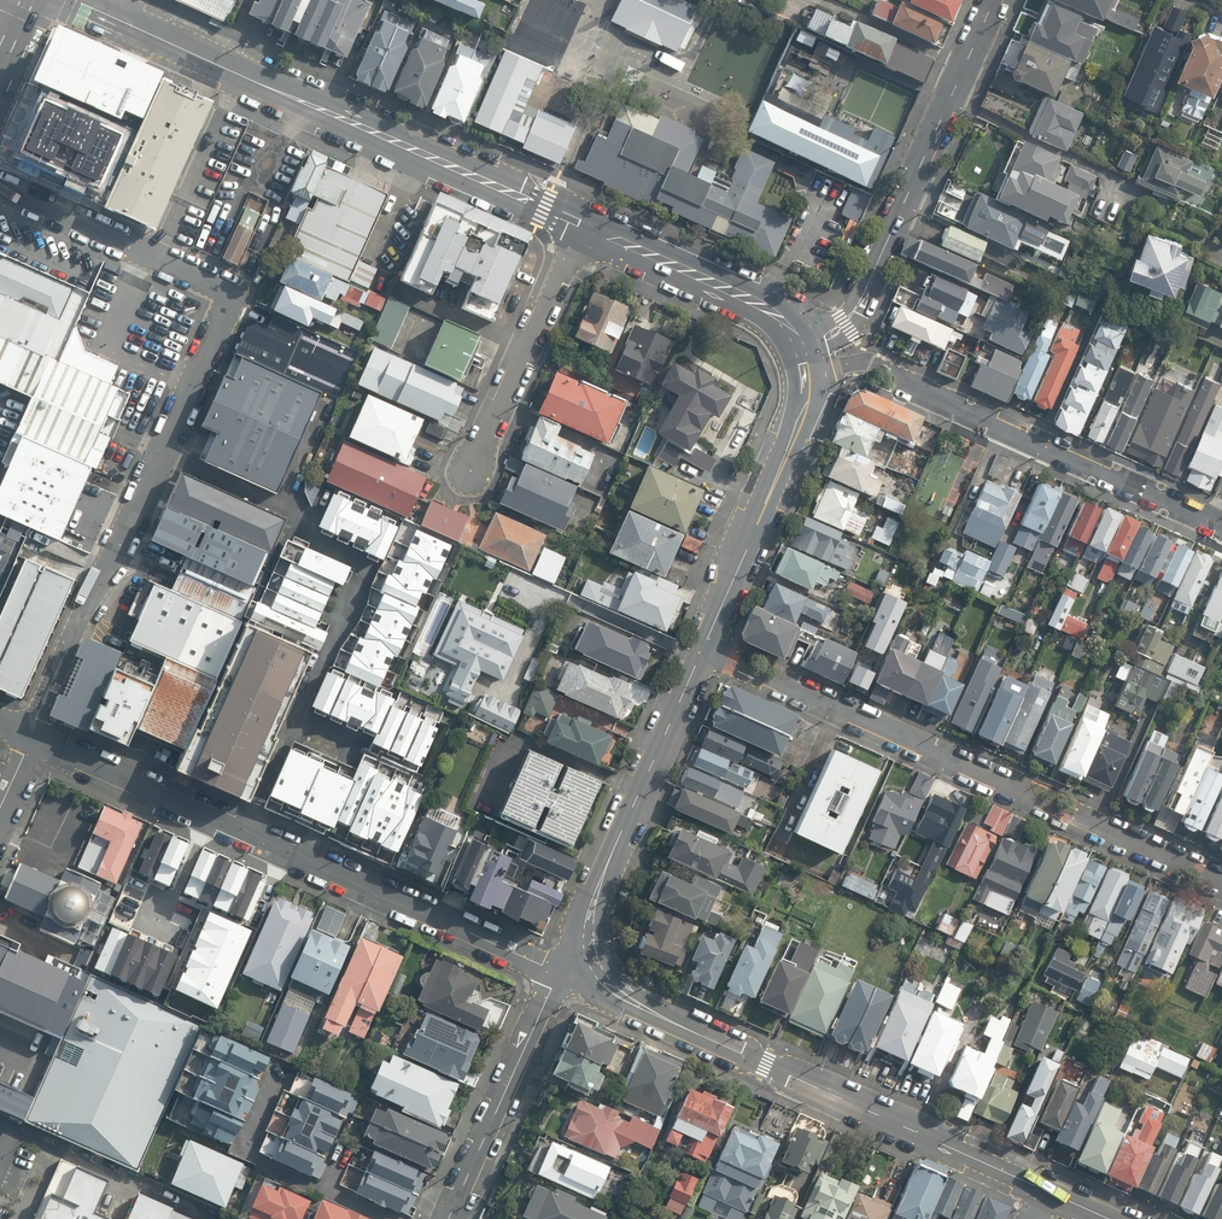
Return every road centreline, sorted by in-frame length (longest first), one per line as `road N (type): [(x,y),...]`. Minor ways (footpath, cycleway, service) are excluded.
road 1 (residential): [(0,189),(245,298),(31,738)]
road 2 (tertiary): [(558,972),(31,738)]
road 3 (residential): [(702,649),(1221,881)]
road 4 (tertiary): [(78,0),(586,225)]
road 5 (tertiary): [(1050,1192),(638,1005),(593,963)]
road 6 (residential): [(1217,521),(916,391),(868,362),(801,354)]
road 7 (tertiary): [(702,649),(591,910),(593,963)]
road 8 (tertiary): [(801,354),(802,417),(702,649)]
road 9 (tertiary): [(949,98),(862,297),(845,323),(801,354)]
road 10 (residential): [(586,225),(472,474)]
road 11 (residential): [(558,972),(447,1218)]
road 12 (tertiary): [(586,225),(768,309),(801,354)]
road 13 (residential): [(949,98),(1124,193)]

